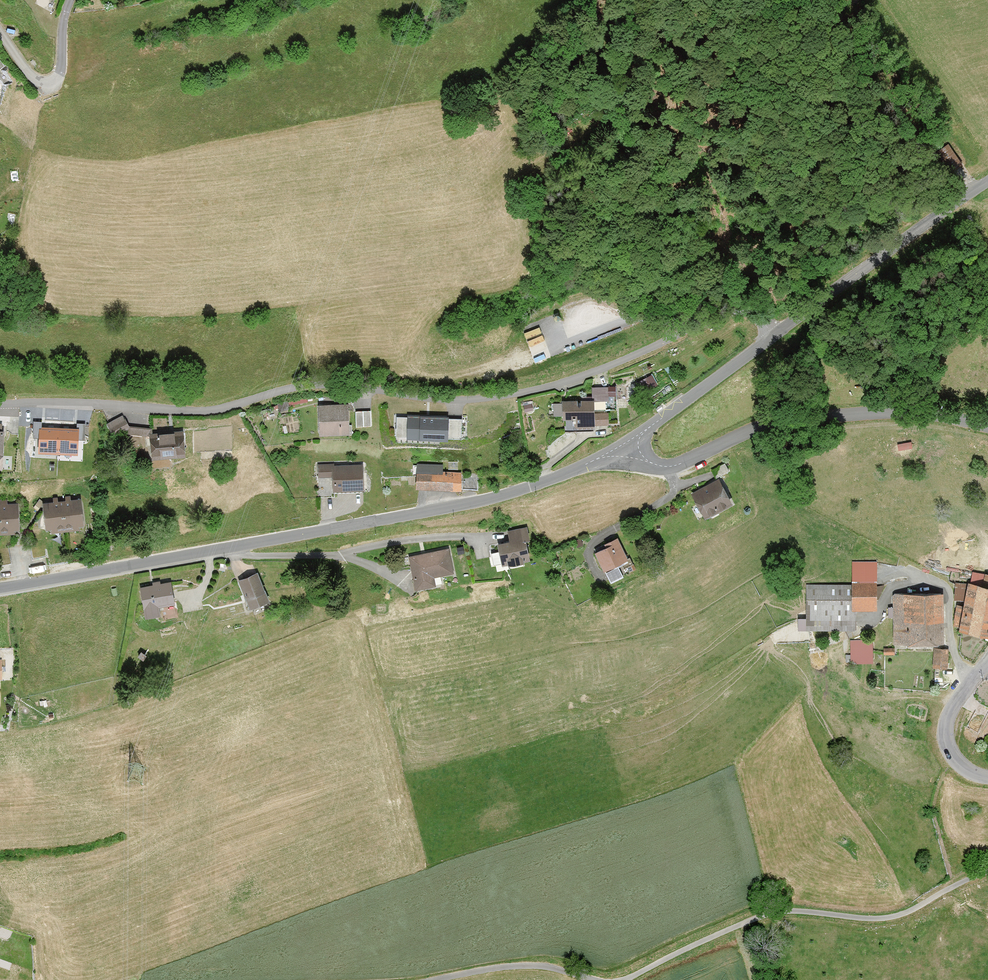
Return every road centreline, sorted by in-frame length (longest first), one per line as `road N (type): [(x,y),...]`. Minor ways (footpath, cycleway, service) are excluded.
road 1 (residential): [(773,335),(762,320),(735,310),(597,370),(530,392),(457,400),(321,383),(225,407),(0,402)]
road 2 (tertiary): [(622,446),(499,496),(0,589)]
road 3 (unclassified): [(987,868),(896,916),(783,908),(623,979)]
road 4 (unclassified): [(622,446),(668,467),(793,418),(928,412),(987,425)]
road 5 (tertiary): [(987,182),(773,335)]
road 6 (tertiary): [(773,335),(622,446)]
road 7 (unclassified): [(606,979),(530,963),(426,979)]
road 8 (residential): [(0,32),(31,76),(51,81),(61,68),(70,0)]
road 9 (unclassified): [(987,661),(952,709),(946,731),(950,755),(987,775)]

